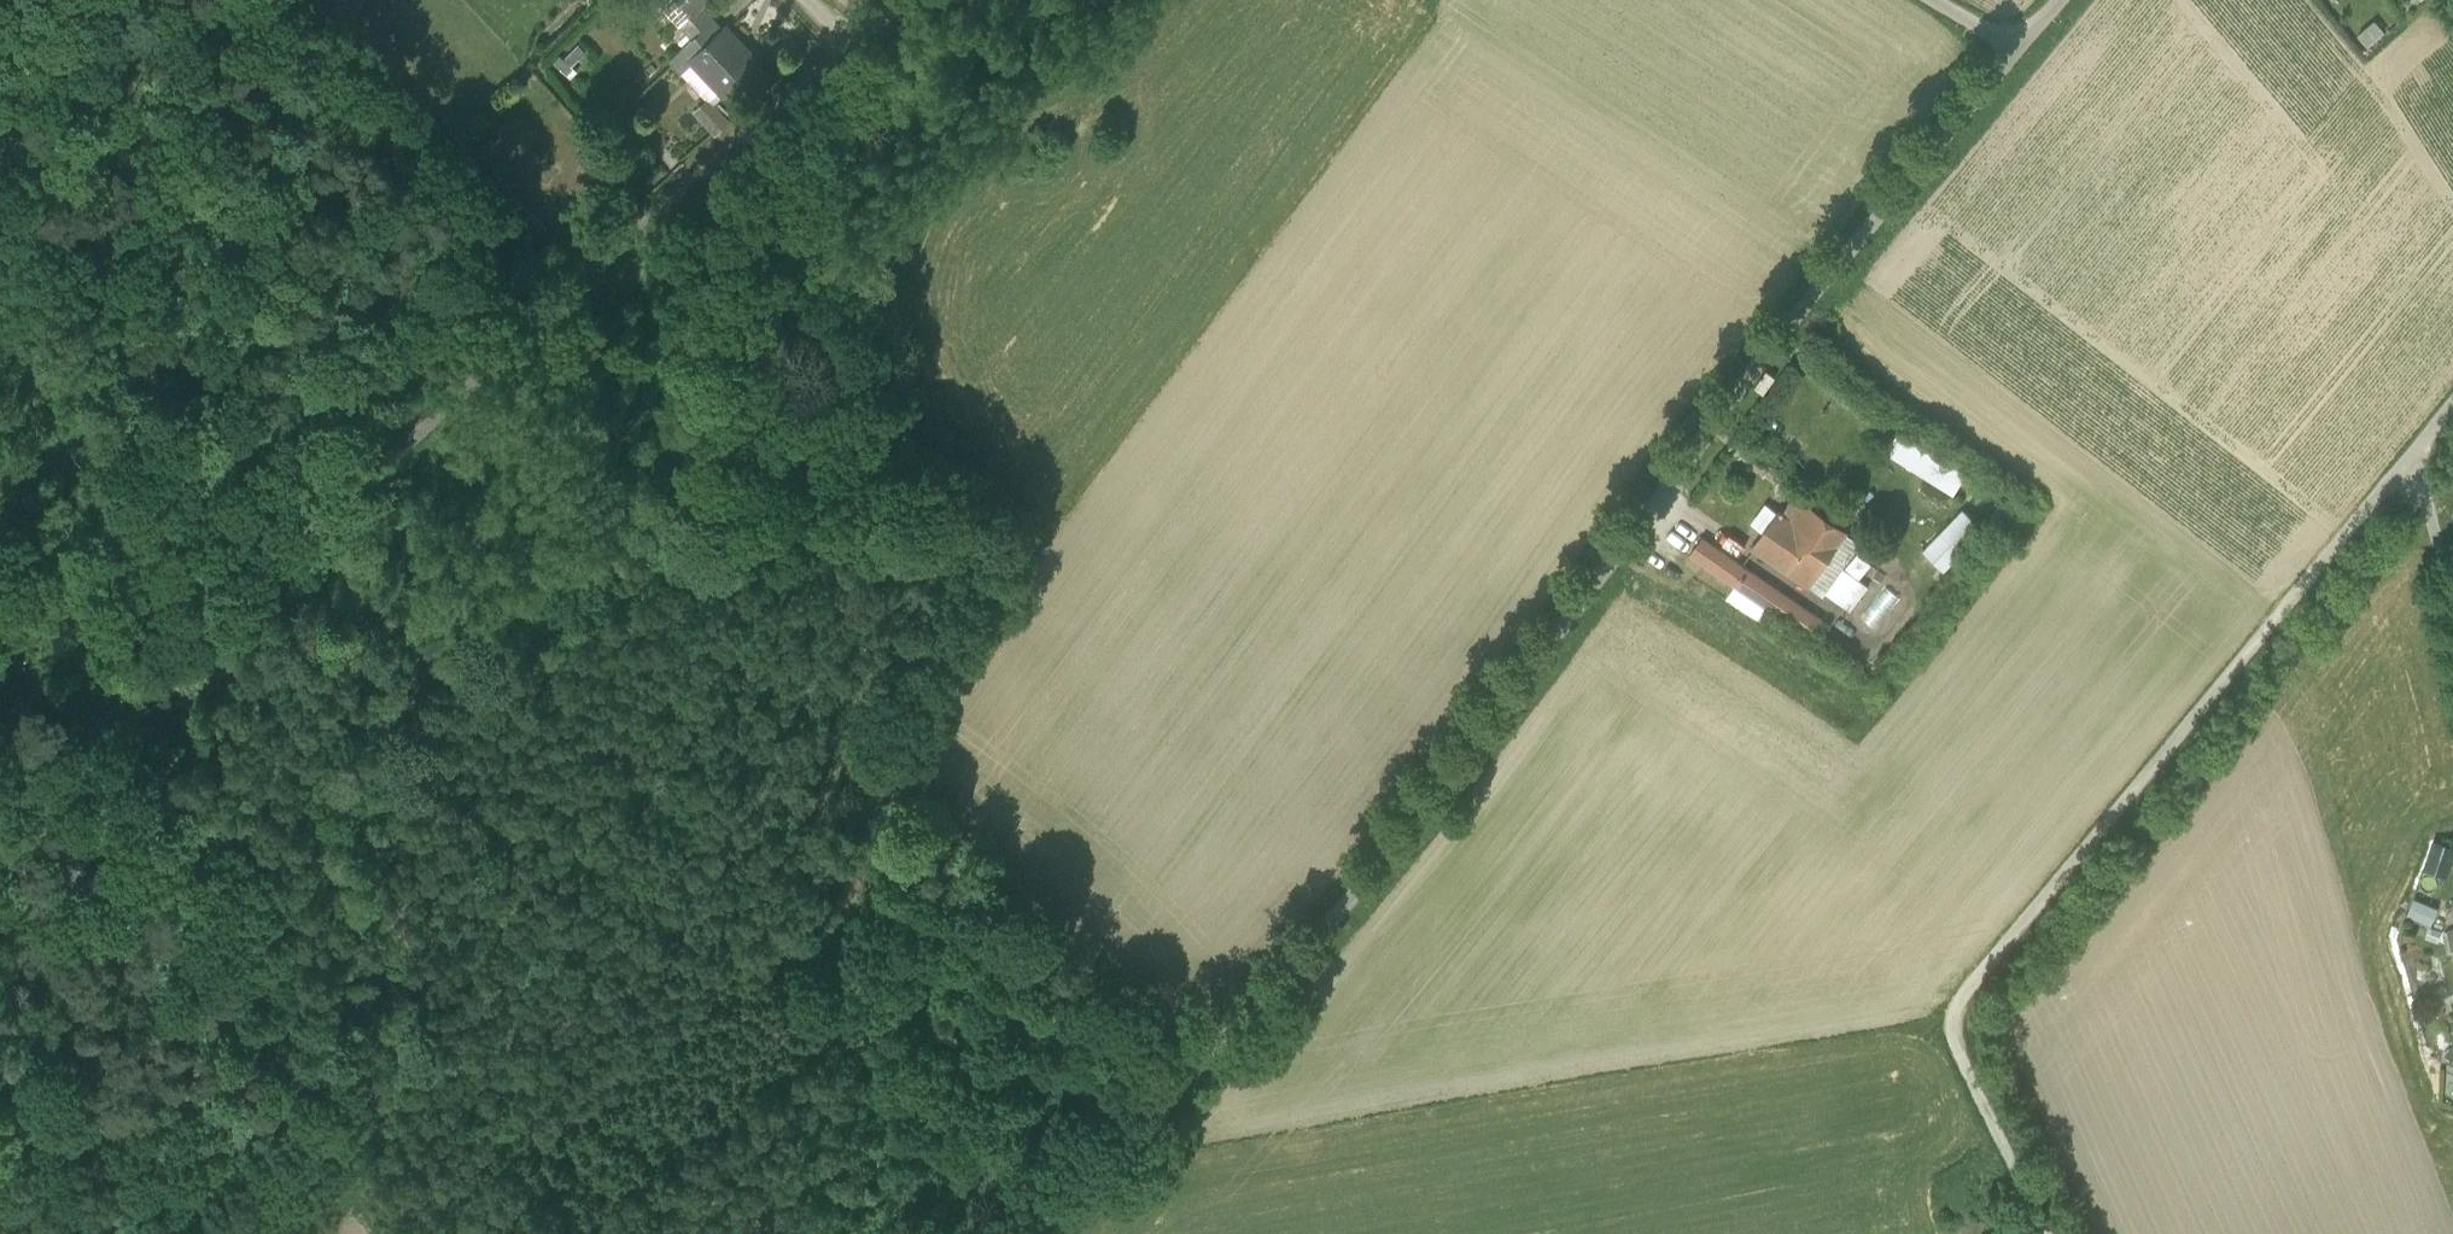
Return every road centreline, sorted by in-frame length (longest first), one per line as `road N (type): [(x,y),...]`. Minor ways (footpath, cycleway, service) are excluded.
road 1 (unclassified): [(1009,1233),(1587,597),(1792,324),(2019,49)]
road 2 (unclassified): [(0,817),(847,42)]
road 3 (track): [(2403,465),(1954,1012),(1962,1061),(2042,1233)]

